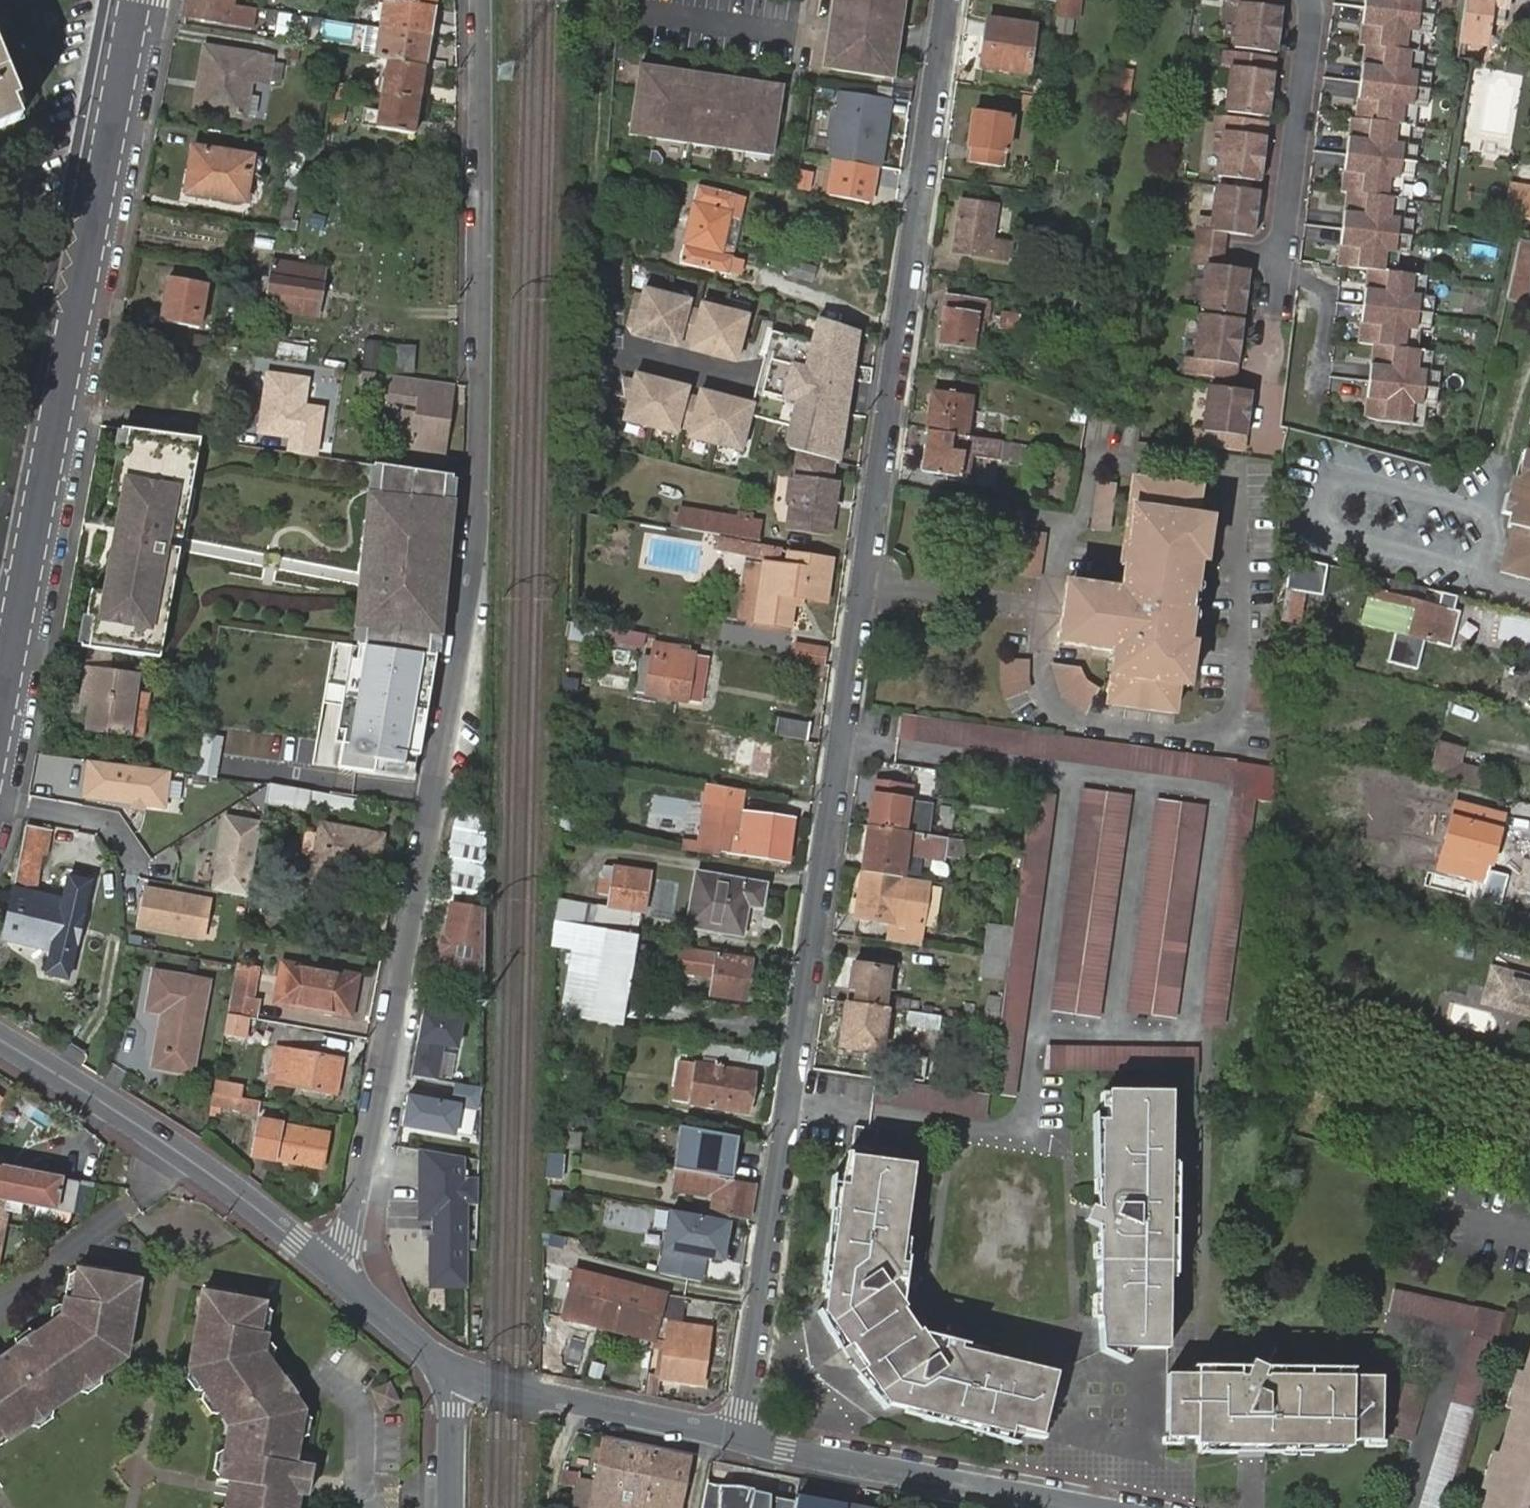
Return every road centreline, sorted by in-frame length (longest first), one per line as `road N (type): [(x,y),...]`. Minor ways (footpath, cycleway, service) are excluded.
road 1 (residential): [(737,1437),(945,0)]
road 2 (residential): [(481,0),(477,508),(346,1240),(325,1265)]
road 3 (tertiary): [(0,734),(141,0)]
road 4 (tertiary): [(0,1041),(133,1121),(325,1265)]
road 5 (tertiary): [(737,1437),(1103,1507)]
road 6 (residential): [(1311,0),(1276,312)]
road 7 (tertiary): [(451,1368),(516,1393),(737,1437)]
road 8 (tertiary): [(325,1265),(451,1368)]
road 9 (tertiary): [(450,1507),(451,1368)]

